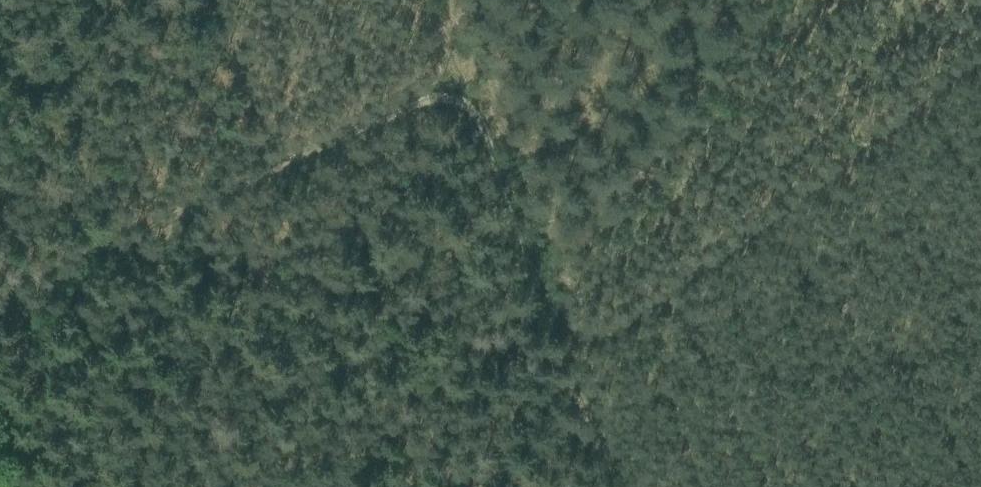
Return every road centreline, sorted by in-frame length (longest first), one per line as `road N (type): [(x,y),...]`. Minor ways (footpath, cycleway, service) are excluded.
road 1 (track): [(0,291),(444,94),(548,360)]
road 2 (track): [(980,41),(548,360),(596,486)]

